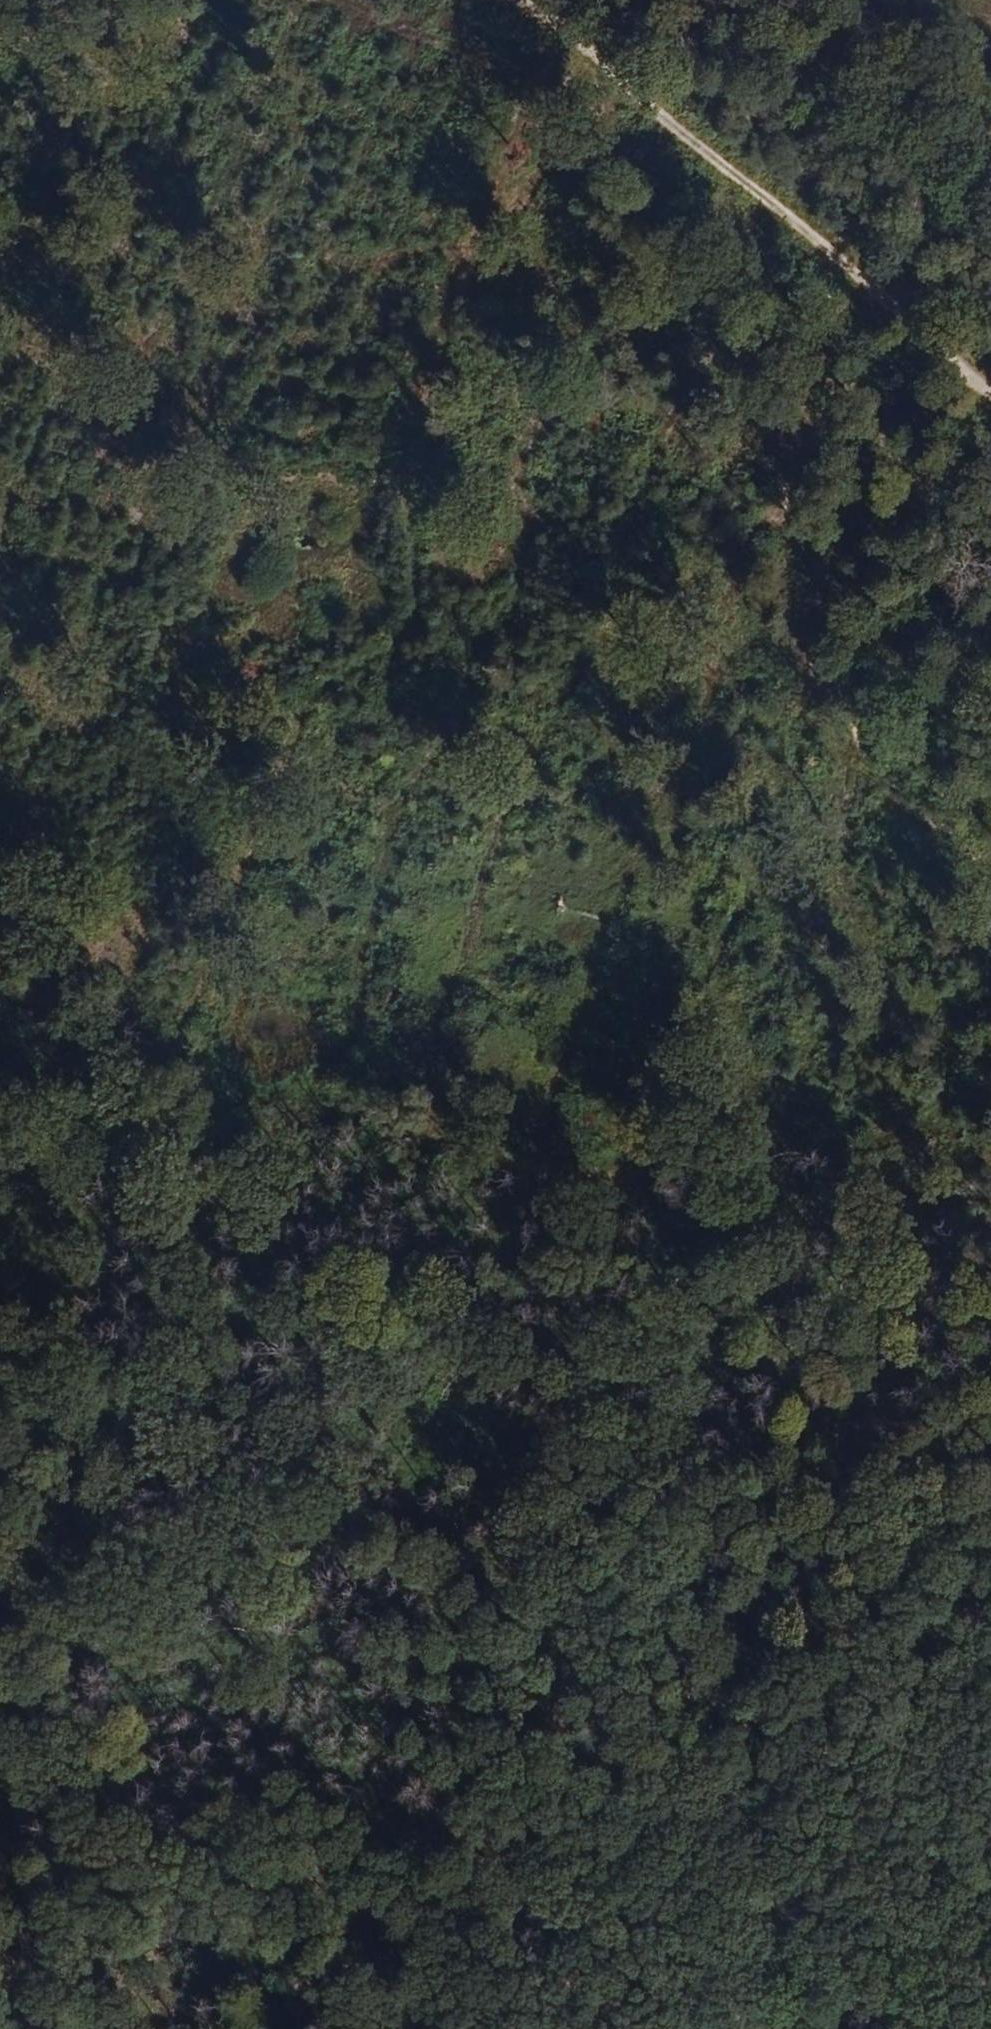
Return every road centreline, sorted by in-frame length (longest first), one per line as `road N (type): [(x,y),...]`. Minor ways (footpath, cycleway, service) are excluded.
road 1 (track): [(132,2028),(990,1645)]
road 2 (track): [(990,296),(644,0)]

